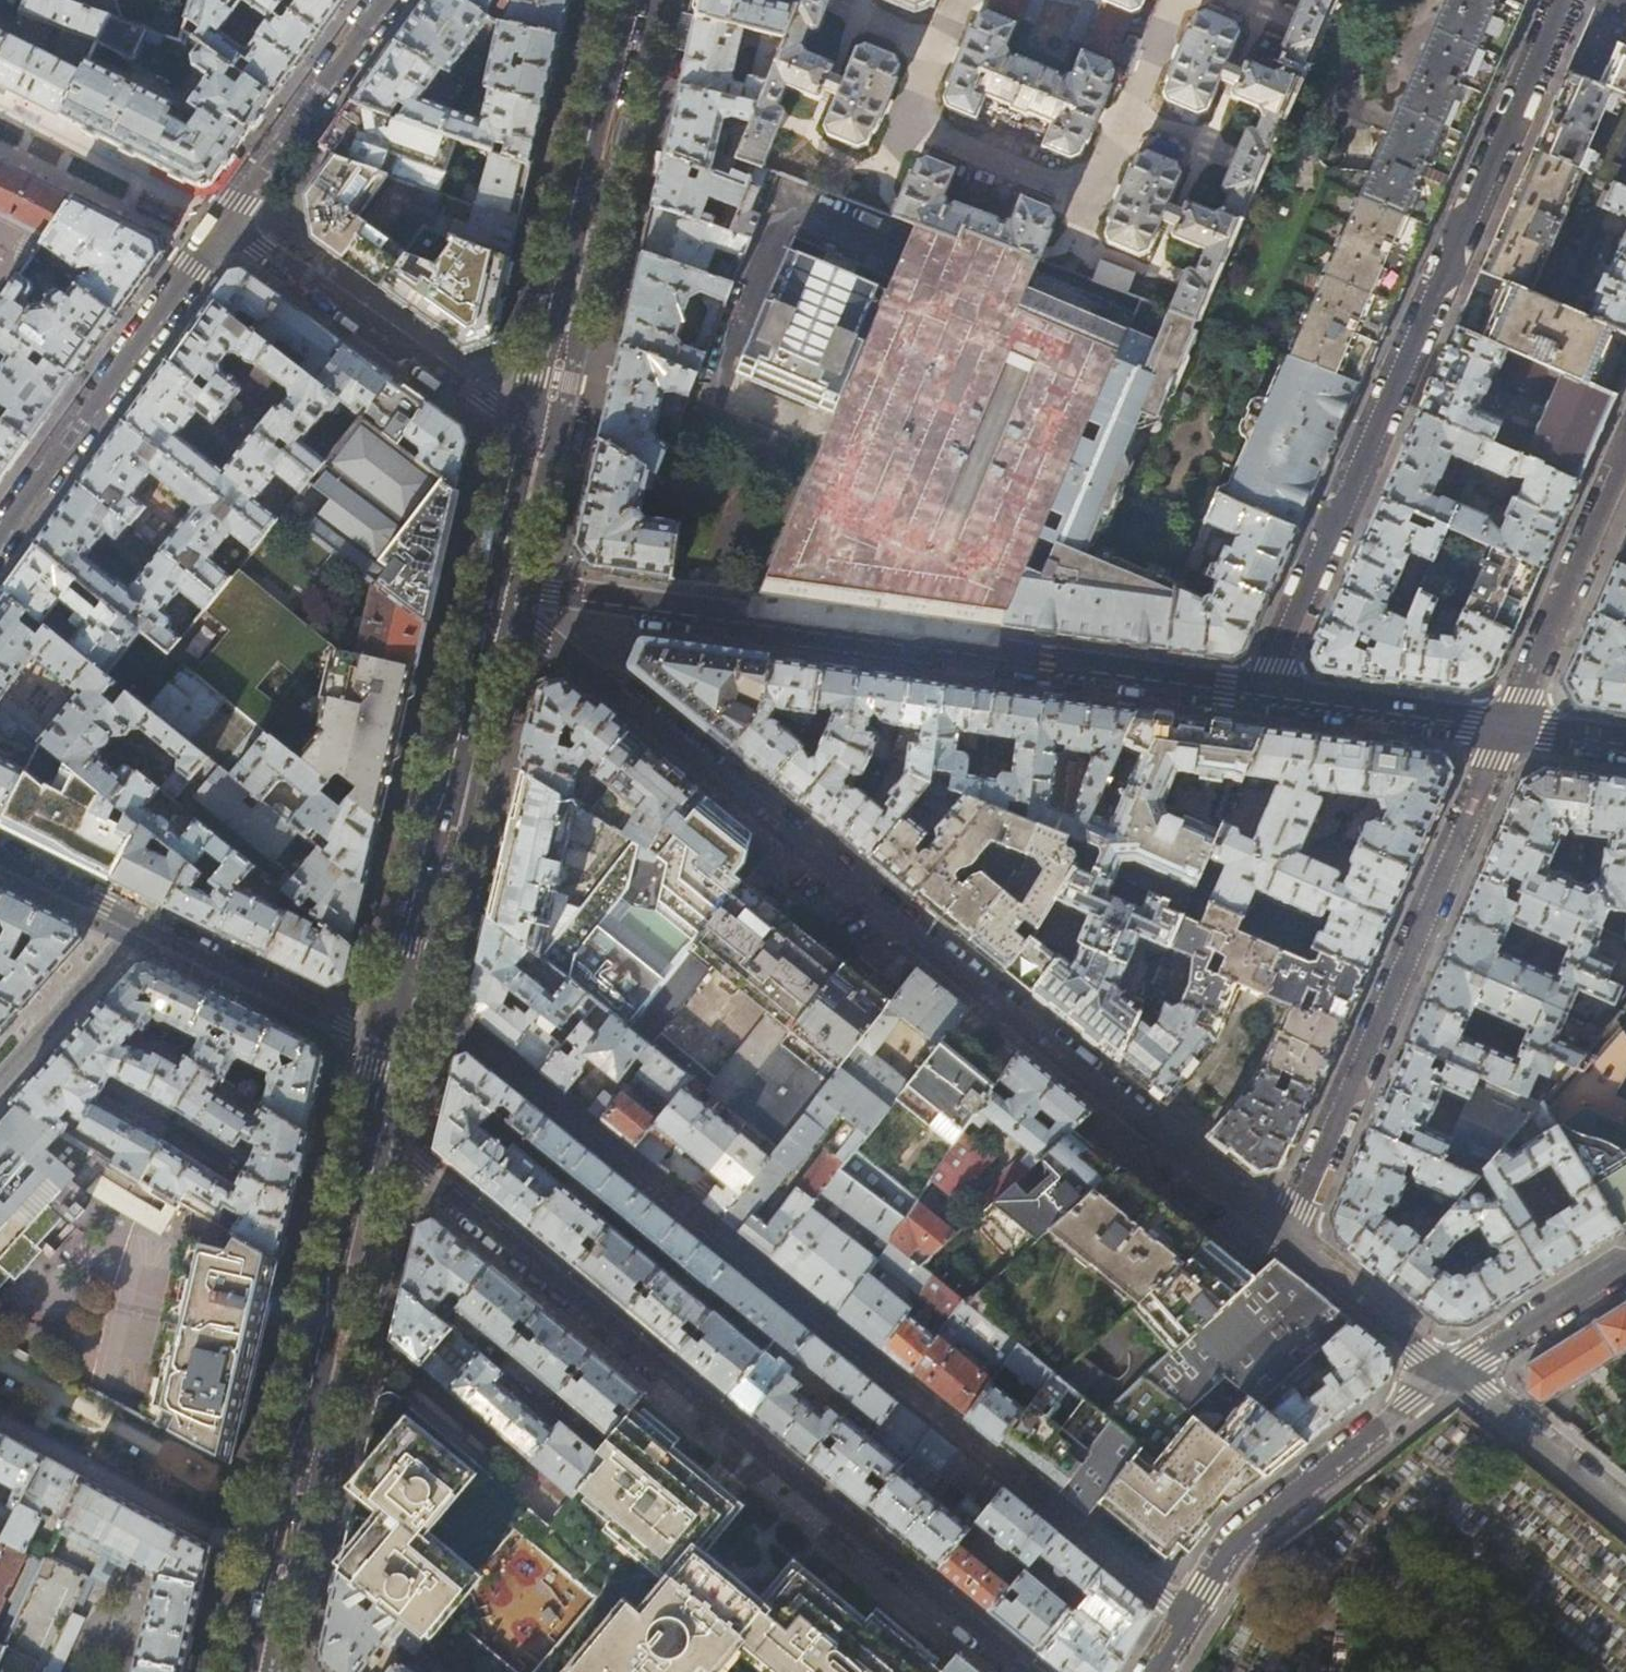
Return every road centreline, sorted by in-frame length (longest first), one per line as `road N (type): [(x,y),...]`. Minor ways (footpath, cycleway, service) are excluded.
road 1 (residential): [(476,590),(1288,1237)]
road 2 (residential): [(1184,1612),(455,1019),(383,1000)]
road 3 (residential): [(355,1122),(1016,1671)]
road 4 (residential): [(1256,696),(524,587),(476,590)]
road 5 (residential): [(1256,696),(1559,0)]
road 6 (residential): [(1288,1237),(1510,724)]
road 7 (primary): [(238,1639),(355,1122)]
road 8 (primary): [(515,420),(618,0)]
road 9 (primary): [(383,1000),(476,590)]
road 10 (residential): [(0,854),(374,1038)]
road 11 (residential): [(223,231),(0,541)]
road 12 (residential): [(1455,1375),(1249,1522),(1184,1612)]
road 13 (residential): [(515,420),(223,231)]
road 14 (residential): [(1510,724),(1625,456)]
road 15 (residential): [(386,0),(223,231)]
road 16 (residential): [(1510,724),(1256,696)]
road 17 (residential): [(1455,1375),(1625,1511)]
road 18 (residential): [(1288,1237),(1418,1352),(1455,1375)]
road 19 (residential): [(1625,1269),(1455,1375)]
road 20 (primary): [(476,590),(515,420)]

